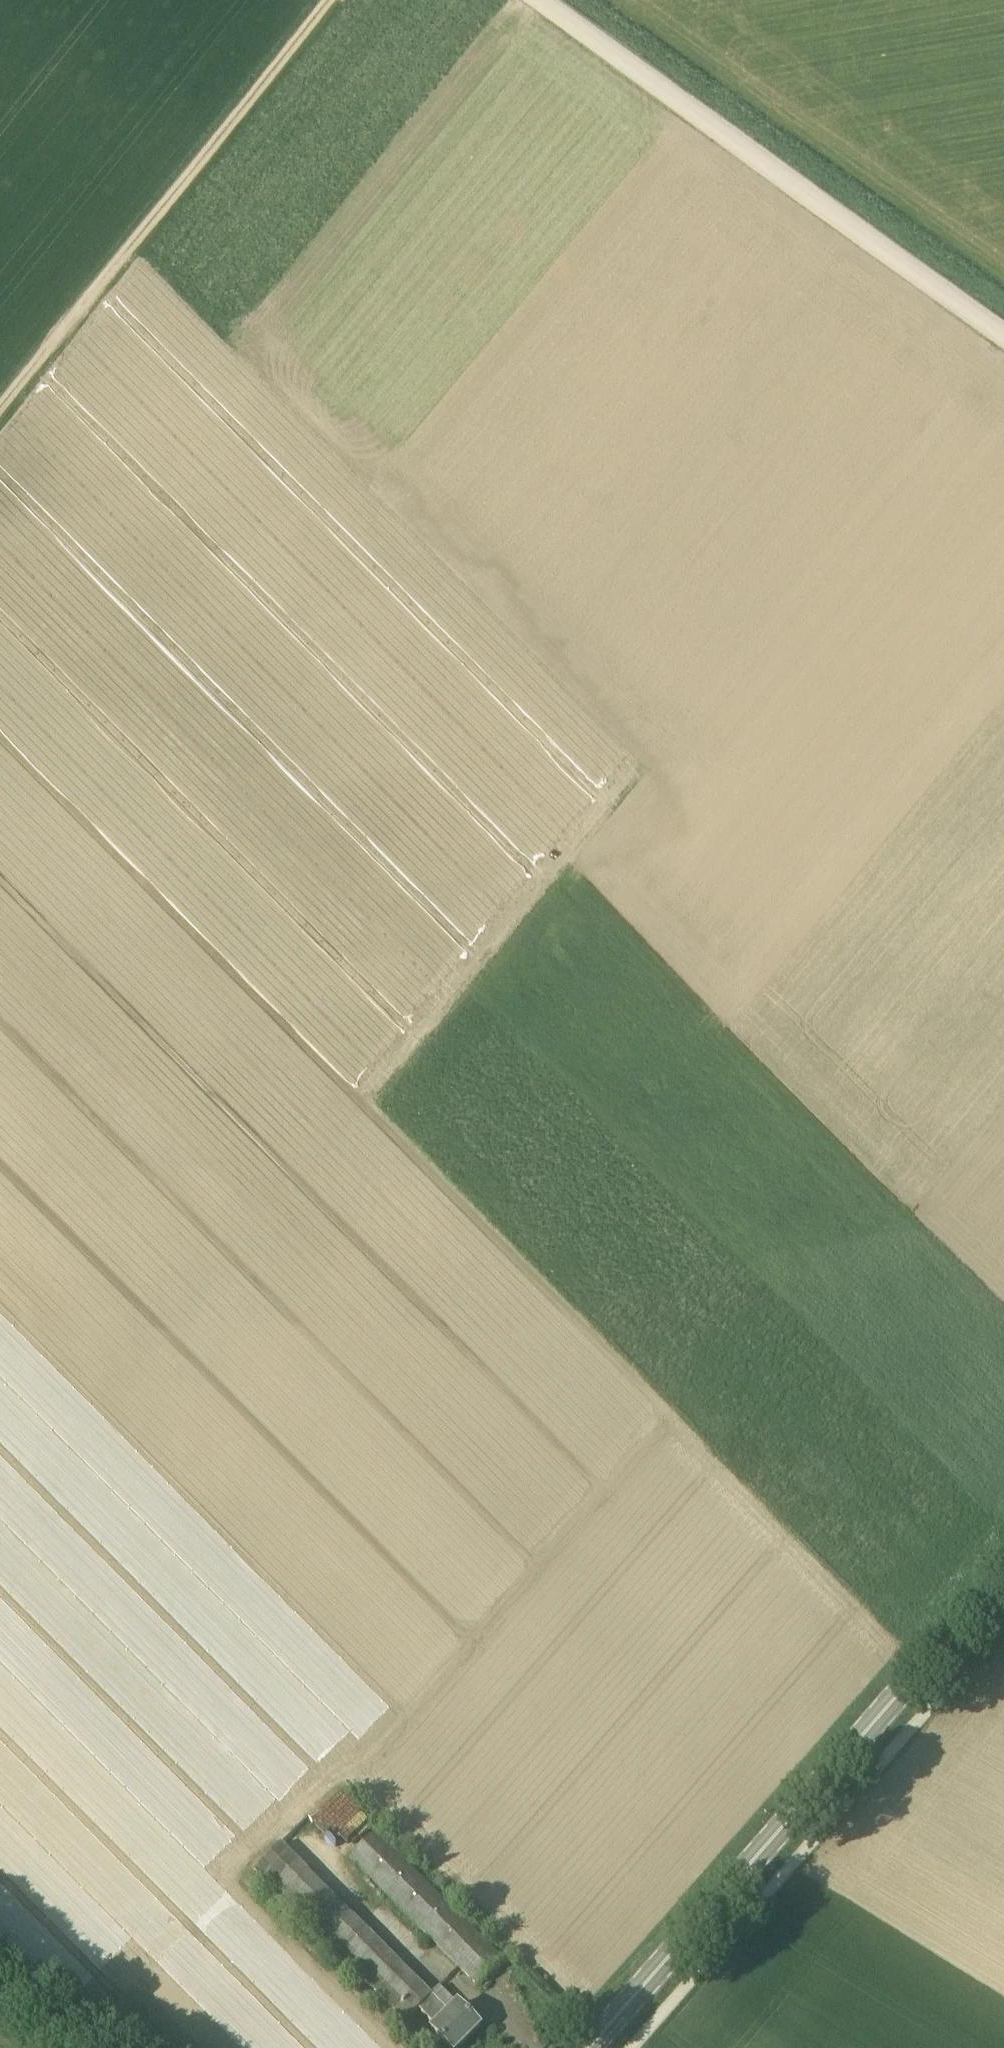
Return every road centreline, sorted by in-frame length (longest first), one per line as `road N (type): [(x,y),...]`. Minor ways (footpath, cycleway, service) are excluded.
road 1 (tertiary): [(593,2047),(1003,1575)]
road 2 (track): [(534,0),(1003,341)]
road 3 (track): [(323,0),(0,400)]

